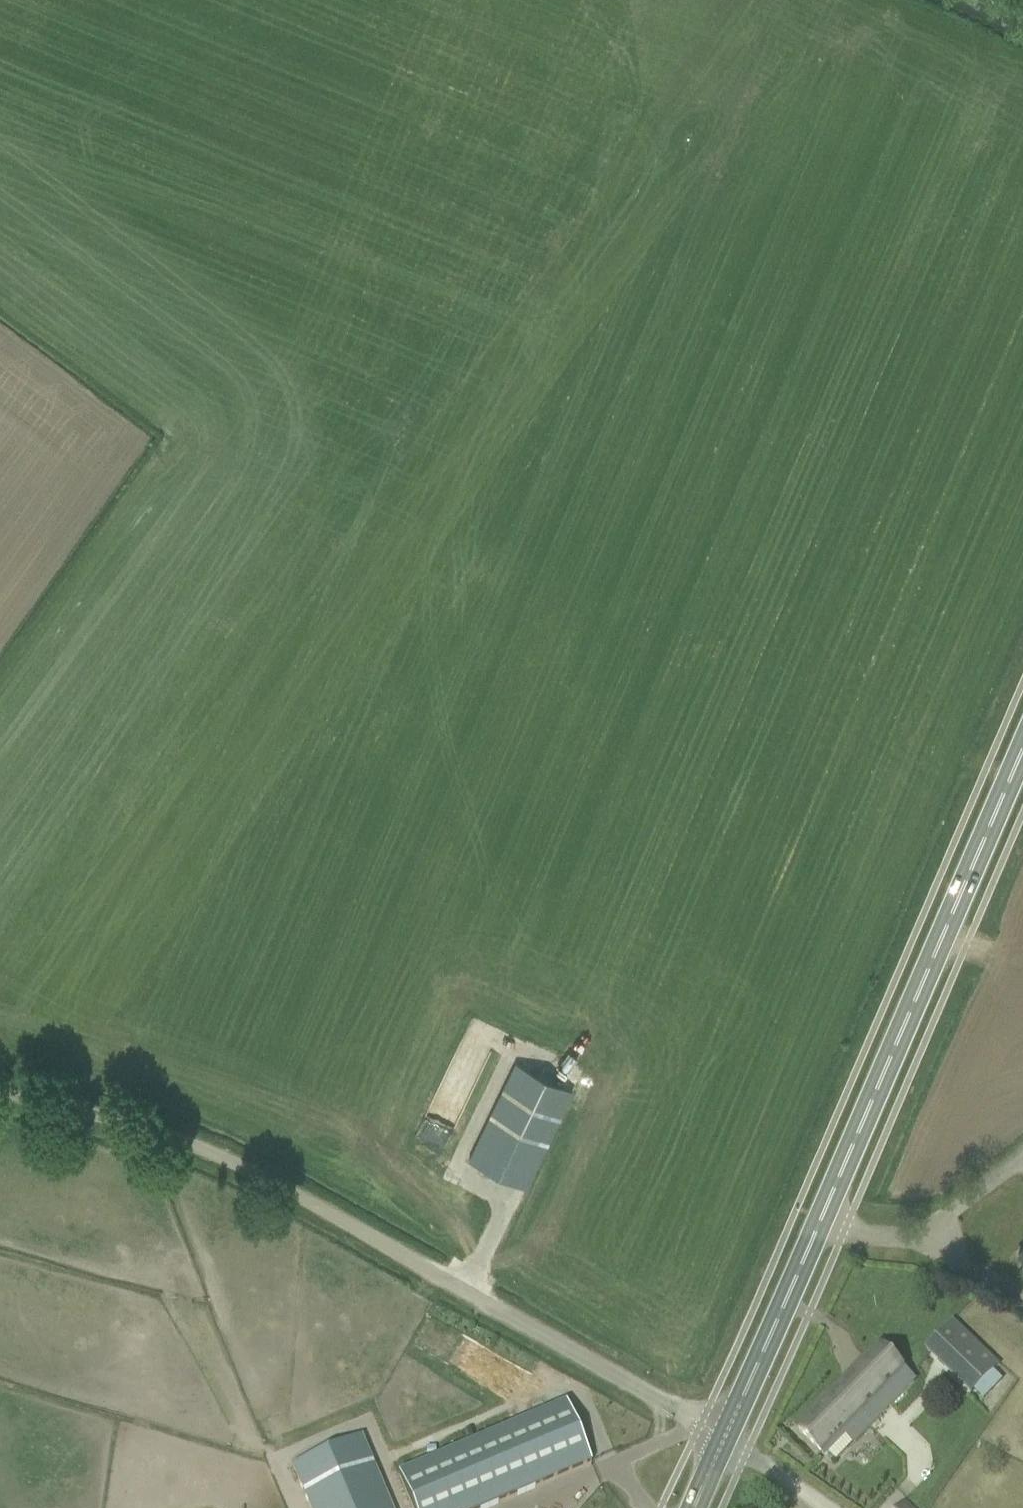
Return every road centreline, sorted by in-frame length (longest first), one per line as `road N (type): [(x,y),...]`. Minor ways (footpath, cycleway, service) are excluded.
road 1 (unclassified): [(723,1440),(213,1155),(0,1094)]
road 2 (secondary): [(723,1440),(1022,757)]

